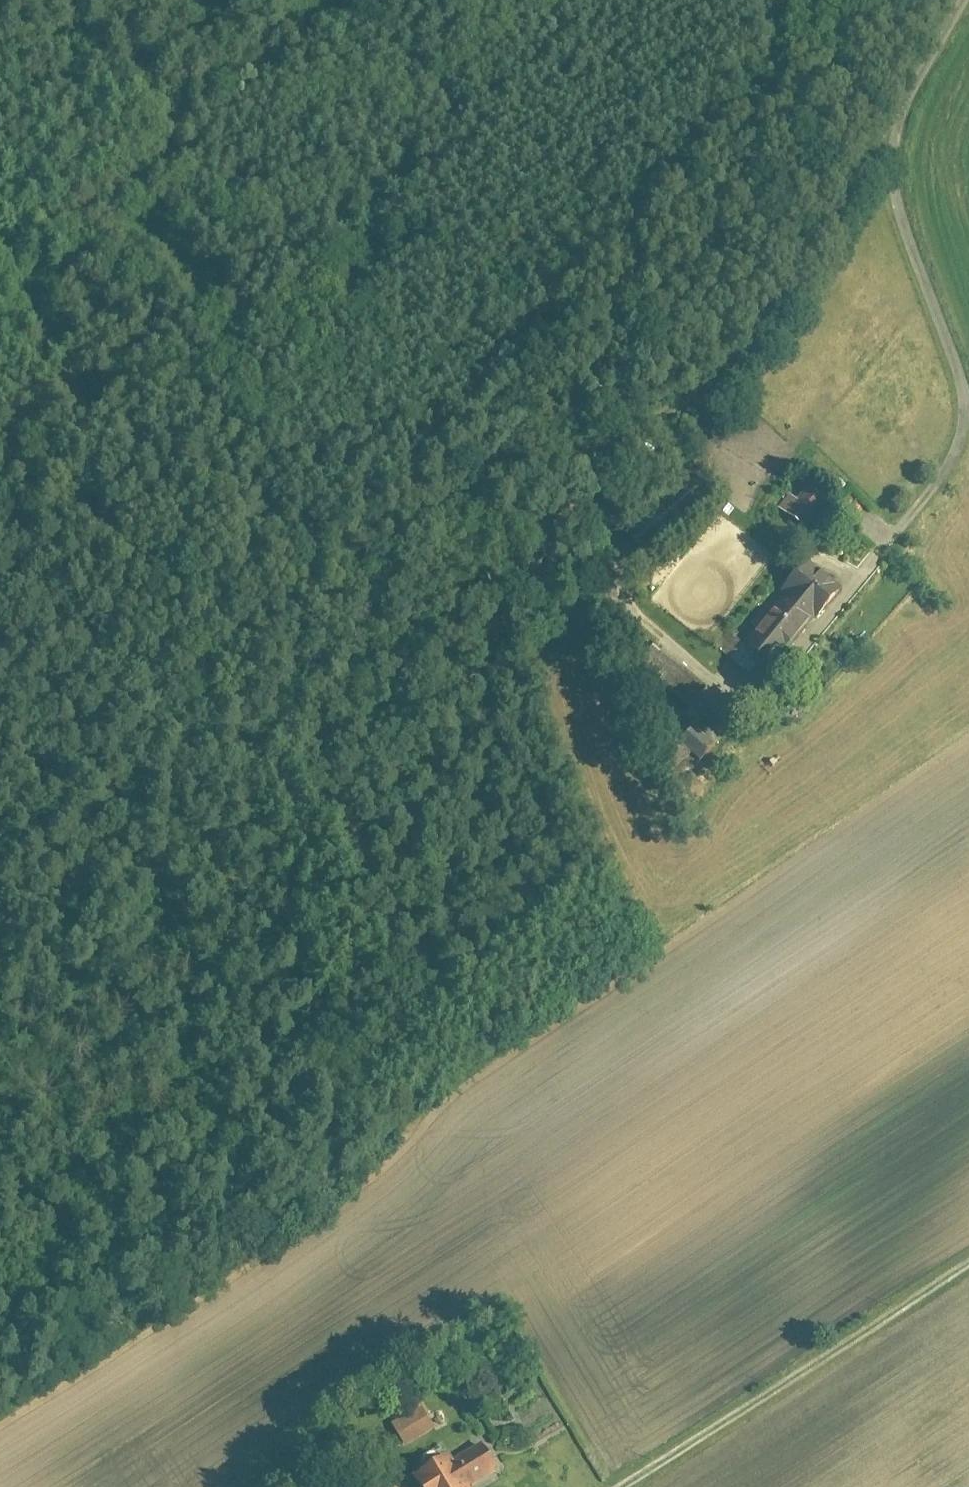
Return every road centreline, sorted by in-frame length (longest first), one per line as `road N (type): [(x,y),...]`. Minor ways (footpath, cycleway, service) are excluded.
road 1 (track): [(964,0),(914,82),(894,165),(902,221),(944,330),(963,421),(951,463),(862,575)]
road 2 (track): [(968,1260),(623,1486)]

